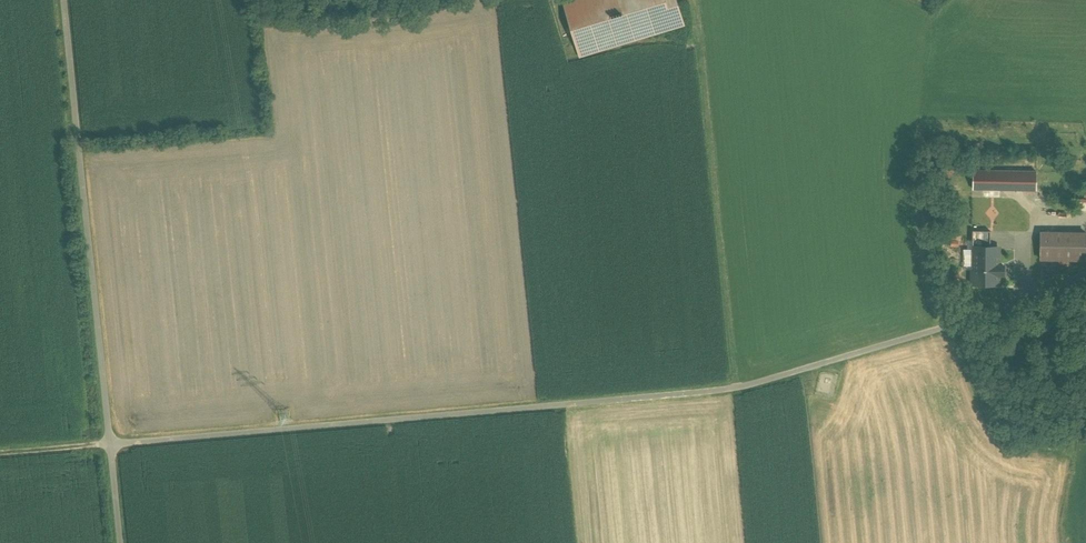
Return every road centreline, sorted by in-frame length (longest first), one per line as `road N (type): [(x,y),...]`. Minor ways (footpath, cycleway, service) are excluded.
road 1 (unclassified): [(112,446),(732,392),(1059,292),(1085,276)]
road 2 (unclassified): [(65,0),(112,446)]

